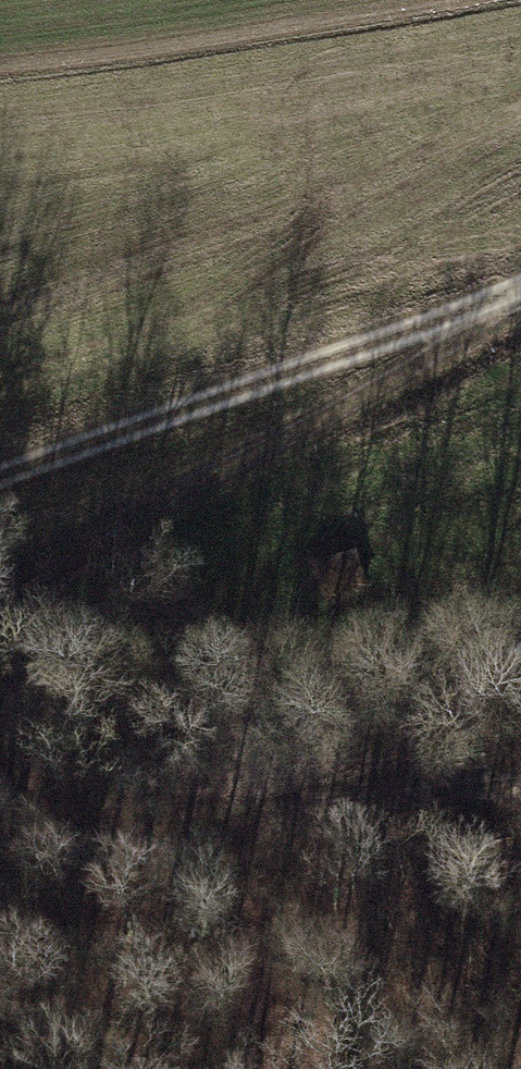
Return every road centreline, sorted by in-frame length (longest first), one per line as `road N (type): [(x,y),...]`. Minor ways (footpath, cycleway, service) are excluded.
road 1 (track): [(520,301),(379,392),(40,547),(0,588)]
road 2 (track): [(0,768),(43,831),(196,838),(520,762)]
road 3 (track): [(520,288),(0,476)]
road 4 (track): [(211,1068),(253,1034),(246,983),(196,838)]
road 5 (track): [(0,1004),(132,1068)]

